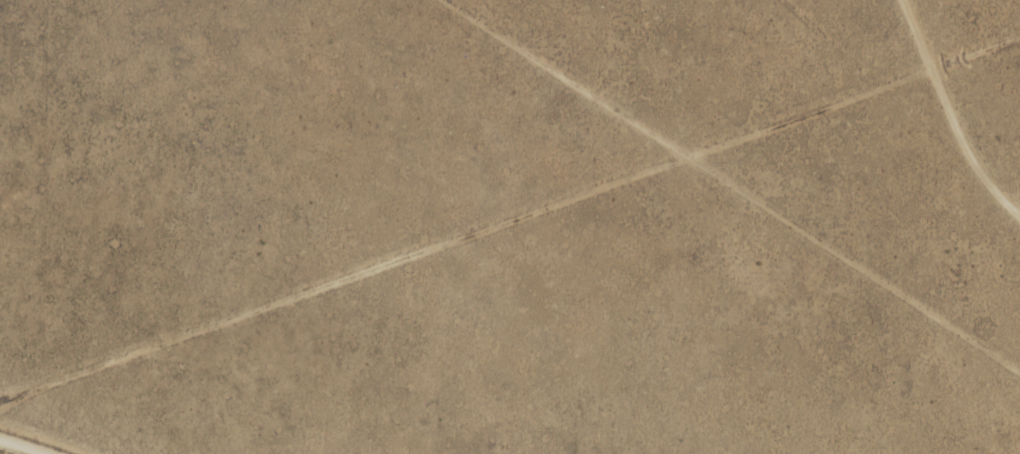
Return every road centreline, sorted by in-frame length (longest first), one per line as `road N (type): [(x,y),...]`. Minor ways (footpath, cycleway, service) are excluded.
road 1 (residential): [(0,386),(1019,1)]
road 2 (residential): [(1019,399),(828,327),(744,273),(687,221),(612,59),(602,0)]
road 3 (residential): [(272,0),(670,187)]

